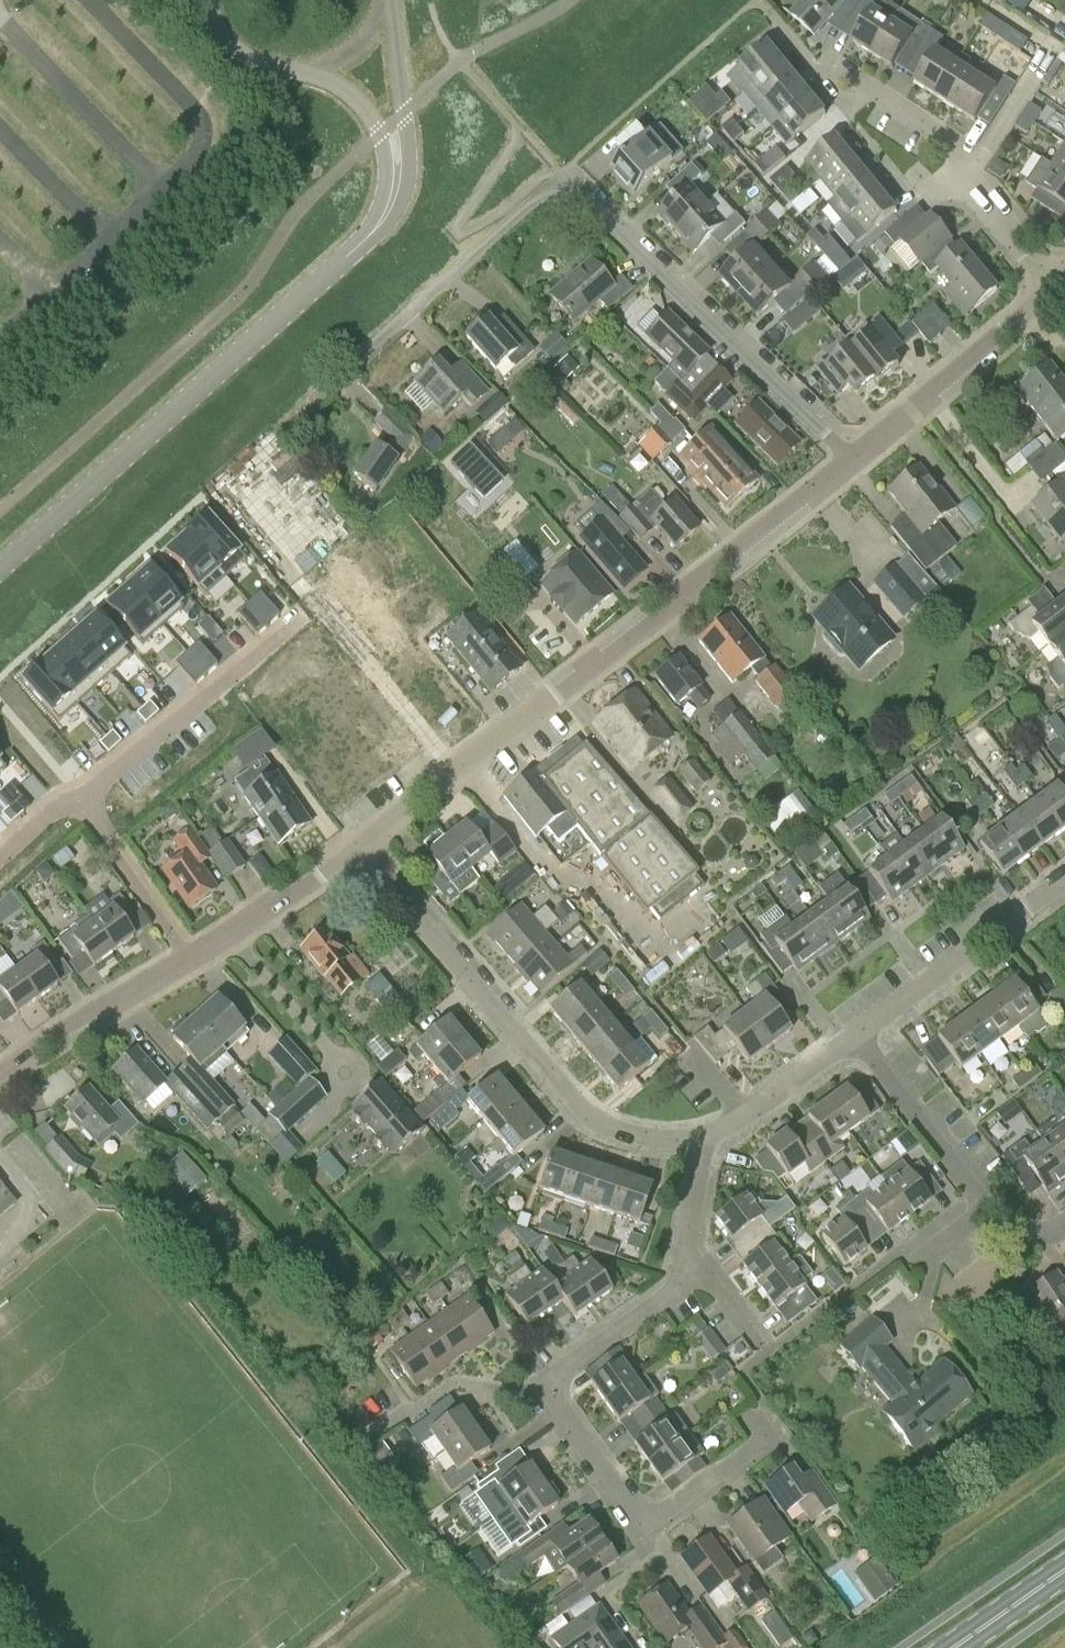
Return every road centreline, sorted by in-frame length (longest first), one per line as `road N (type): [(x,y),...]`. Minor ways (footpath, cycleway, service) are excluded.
road 1 (residential): [(354,845),(853,462)]
road 2 (unclassified): [(0,566),(357,246),(391,203)]
road 3 (residential): [(354,845),(584,1113),(645,1140),(697,1139)]
road 4 (residential): [(853,462),(563,177)]
road 5 (residential): [(286,426),(563,177)]
road 6 (residential): [(774,1435),(642,1526),(546,1385)]
road 7 (residential): [(78,798),(300,620)]
road 8 (residential): [(853,462),(1058,291)]
road 9 (residential): [(855,1035),(1064,879)]
road 10 (unknown): [(297,581),(453,770)]
road 11 (residential): [(968,178),(888,98),(839,89),(788,26)]
road 12 (residential): [(0,1077),(189,960)]
road 13 (residential): [(989,1208),(855,1035)]
road 14 (unclassified): [(391,203),(408,158),(389,6)]
road 15 (residential): [(189,960),(354,845)]
road 16 (residential): [(189,960),(78,798)]
road 17 (residential): [(368,1438),(457,1383),(520,1393),(546,1385)]
road 18 (residential): [(697,1139),(735,1126),(855,1035)]
road 19 (residential): [(546,1385),(677,1291),(684,1268)]
road 20 (unclassified): [(315,68),(355,97),(373,125),(389,165),(391,203)]
road 21 (residential): [(968,178),(1052,50)]
road 22 (residential): [(1058,291),(968,178)]
road 23 (unclassified): [(207,0),(232,39),(259,59),(315,68)]
road 24 (primary): [(953,1647),(1064,1570)]
road 25 (residential): [(684,1268),(697,1139)]

